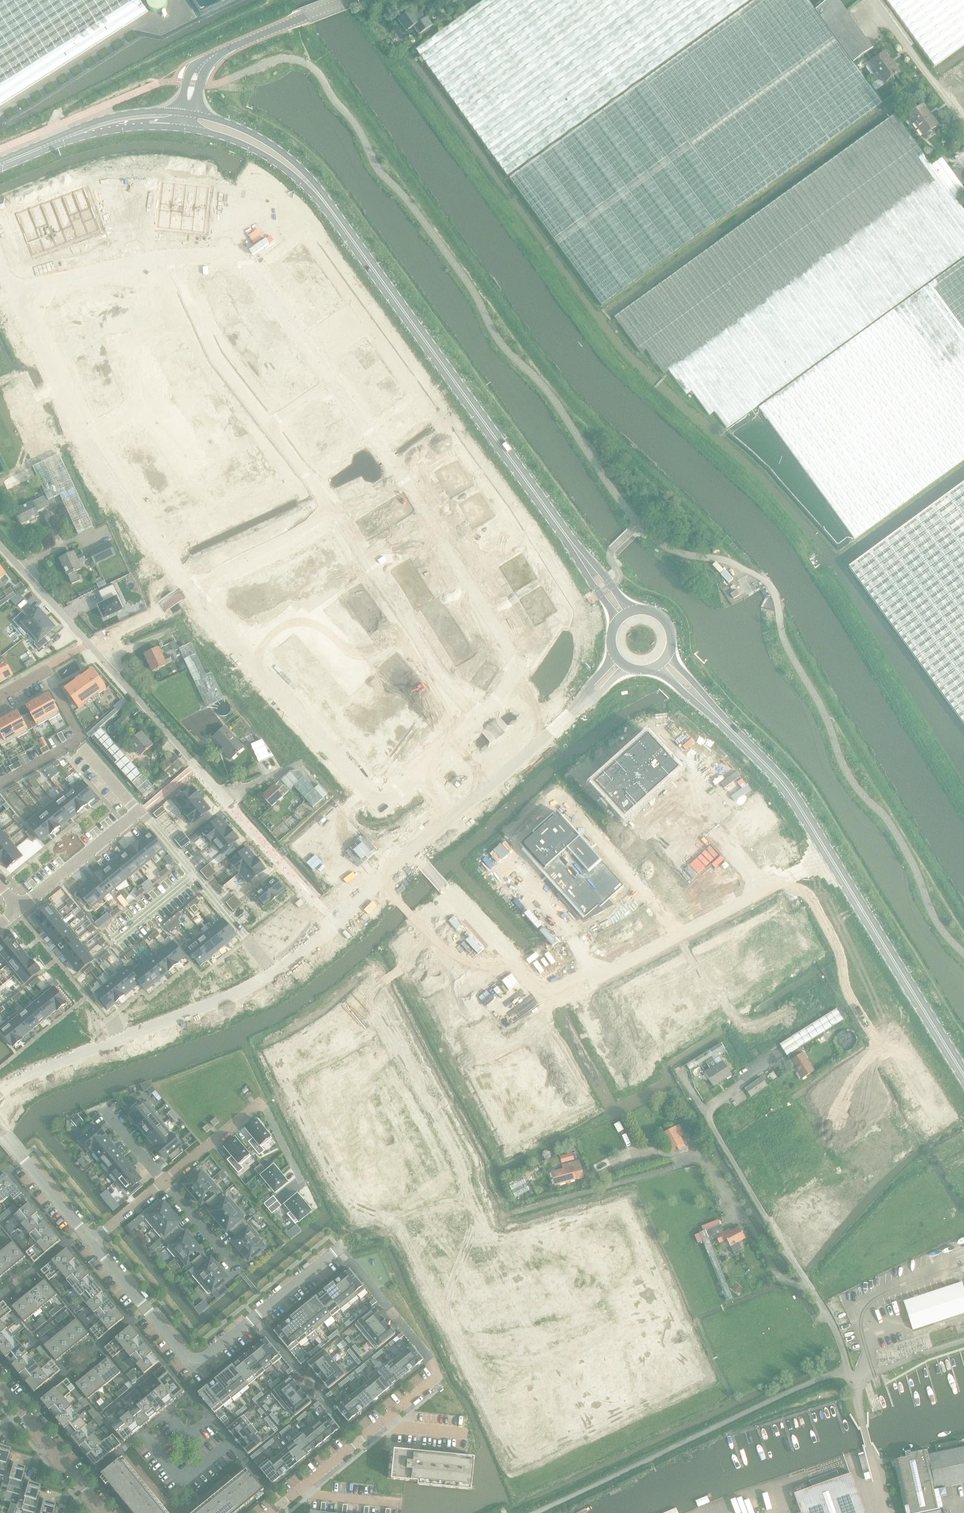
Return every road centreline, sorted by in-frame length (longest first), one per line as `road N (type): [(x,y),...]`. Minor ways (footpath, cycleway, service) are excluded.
road 1 (residential): [(812,1292),(924,1237),(816,1039),(787,1035),(705,900)]
road 2 (secondary): [(706,704),(802,811),(963,1077)]
road 3 (secondary): [(579,555),(322,197)]
road 4 (residential): [(531,990),(694,1349)]
road 5 (unclassified): [(850,1377),(827,1376),(534,1512)]
road 6 (residential): [(228,801),(0,543)]
road 7 (unclassified): [(0,1094),(252,985),(307,946)]
road 8 (residential): [(661,1028),(809,1287)]
road 9 (residential): [(18,290),(91,443),(160,548)]
road 10 (residential): [(377,434),(235,258),(171,256)]
road 11 (residential): [(481,715),(519,666),(408,478)]
road 12 (residential): [(189,590),(366,791)]
road 13 (residential): [(171,256),(225,376),(303,477)]
road 14 (residential): [(337,520),(442,679),(481,715)]
road 15 (residential): [(164,1181),(261,1101),(303,1183)]
road 16 (residential): [(531,990),(705,900)]
road 17 (residential): [(413,854),(531,990)]
road 18 (residential): [(189,590),(337,520)]
road 19 (residential): [(144,1306),(18,1406)]
road 20 (residential): [(160,548),(303,477)]
road 21 (residential): [(440,1372),(341,1247)]
road 22 (residential): [(359,1441),(257,1319)]
road 23 (residential): [(257,1319),(195,1367),(144,1306)]
road 24 (residential): [(171,256),(18,290)]
road 25 (secondary): [(184,128),(261,154),(322,197)]
road 26 (secondary): [(322,197),(268,142),(195,113)]
road 27 (residential): [(139,815),(16,910)]
road 28 (residential): [(366,791),(374,801),(389,799),(481,715)]
road 29 (unclassified): [(963,123),(875,0)]
road 30 (unclassified): [(413,854),(520,758)]
road 31 (unclassified): [(850,1377),(886,1512)]
road 32 (residential): [(694,1349),(812,1292)]
road 33 (residential): [(141,1433),(166,1413),(188,1439),(211,1419),(231,1443)]
road 34 (residential): [(141,1433),(184,1483),(231,1443)]
road 35 (residential): [(80,1229),(0,1131)]
road 36 (residential): [(809,1287),(782,1280),(735,1200)]
road 37 (unclassified): [(850,1377),(963,1340)]

